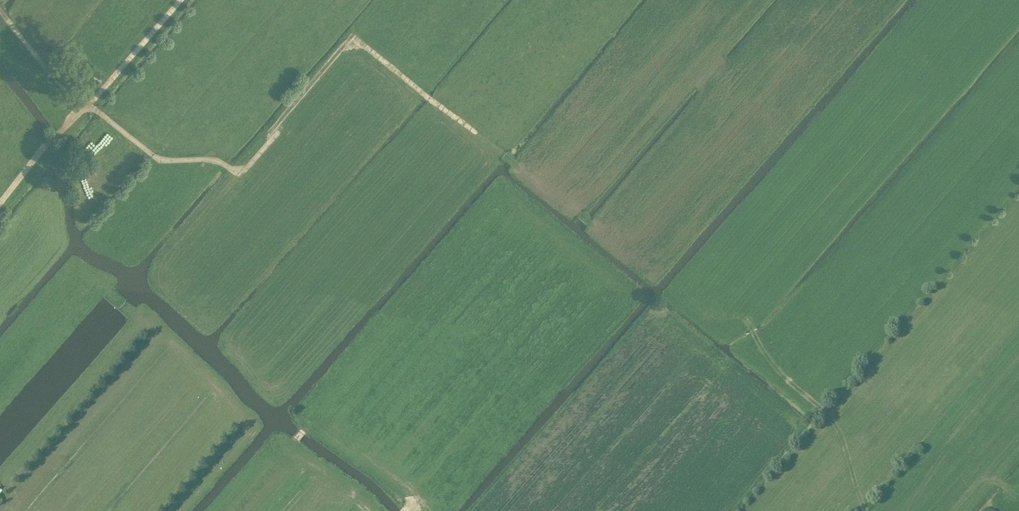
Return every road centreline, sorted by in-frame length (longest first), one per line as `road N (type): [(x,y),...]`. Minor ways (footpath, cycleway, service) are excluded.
road 1 (track): [(0,10),(86,109),(158,160),(216,162),(241,175),(391,0)]
road 2 (track): [(181,0),(37,156),(0,210)]
road 3 (track): [(355,42),(515,162)]

